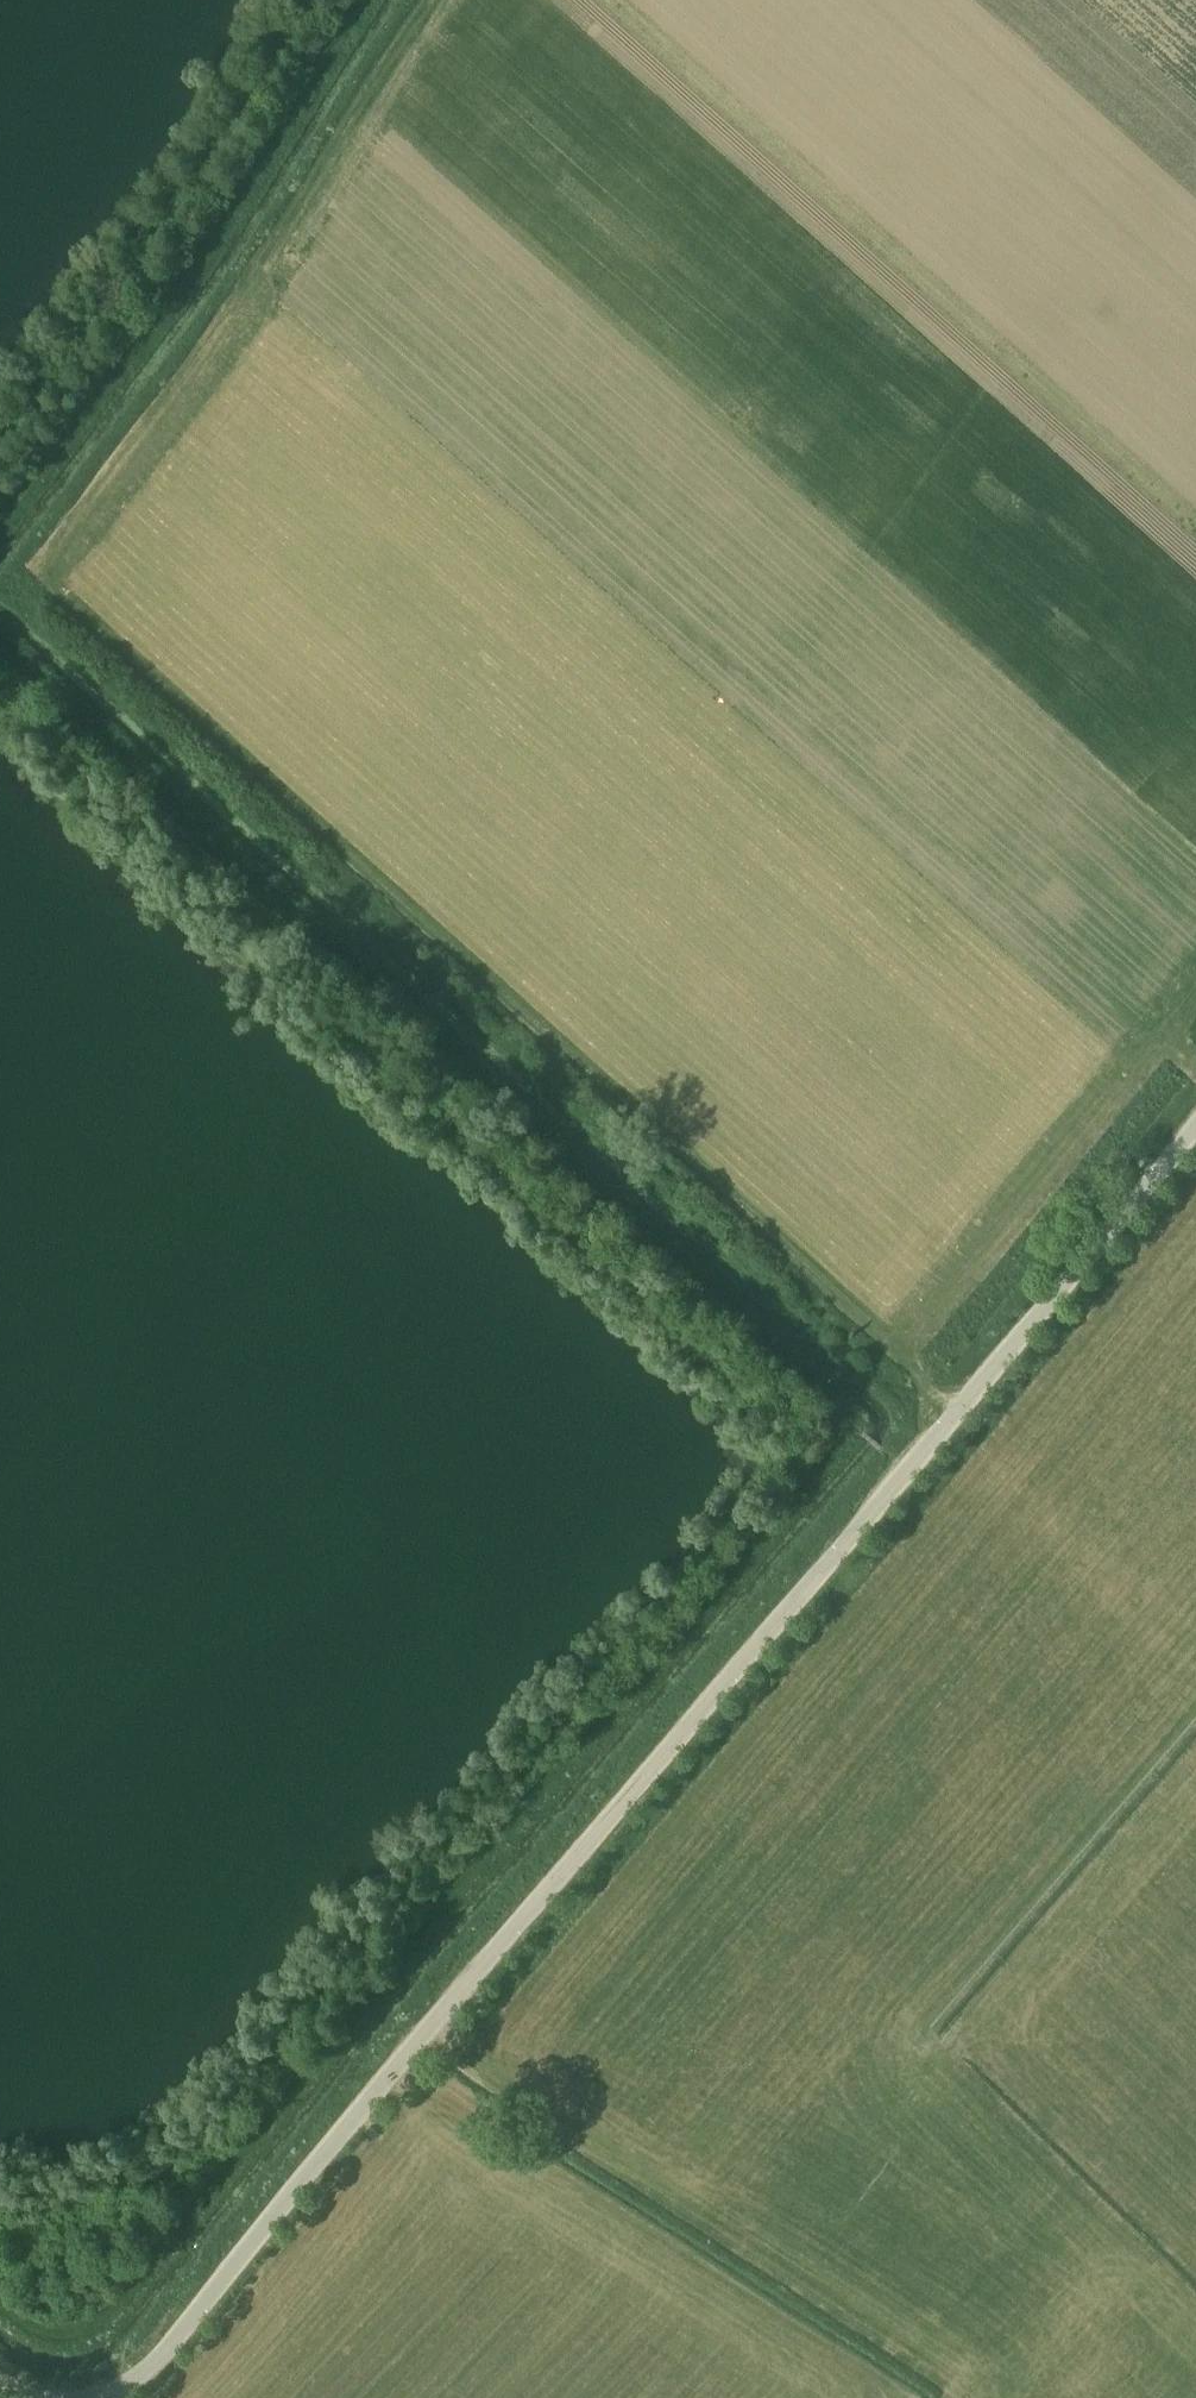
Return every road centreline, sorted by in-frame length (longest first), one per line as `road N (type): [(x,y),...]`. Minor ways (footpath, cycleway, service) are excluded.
road 1 (unclassified): [(106,2397),(147,2370),(204,2306),(510,1926),(949,1423),(1195,1121)]
road 2 (track): [(428,0),(331,165),(240,291),(418,425),(637,625),(1195,1054)]
road 3 (track): [(0,640),(905,1473)]
road 4 (track): [(358,0),(159,290),(0,497)]

